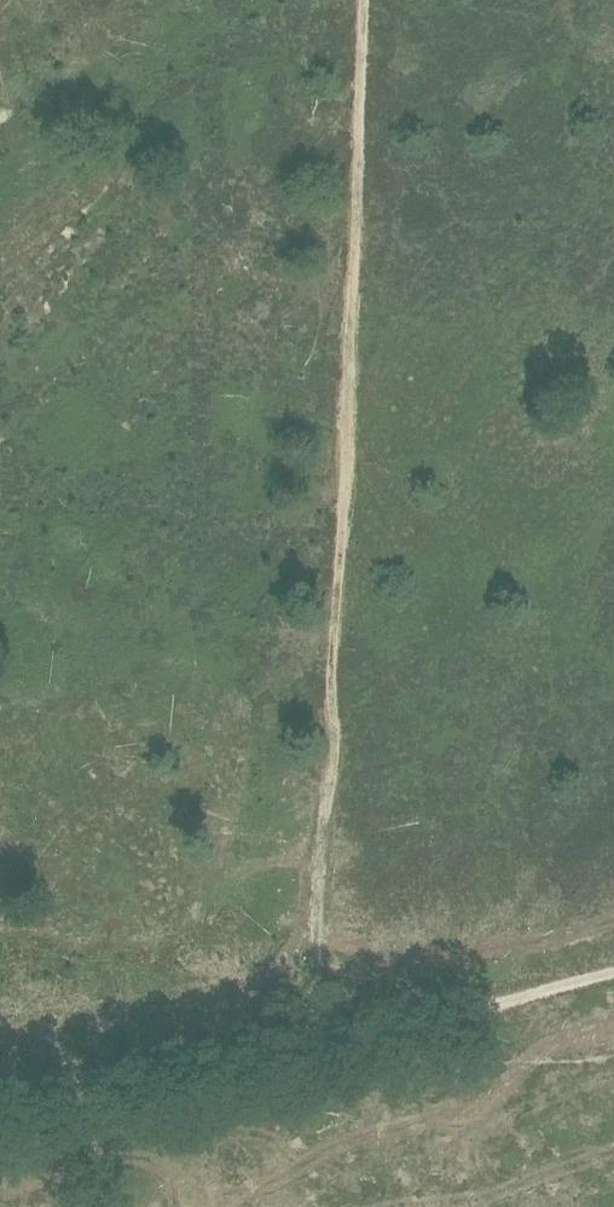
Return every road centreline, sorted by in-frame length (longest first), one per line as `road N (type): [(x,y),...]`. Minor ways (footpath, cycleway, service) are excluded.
road 1 (track): [(613,972),(450,1013),(0,1086)]

